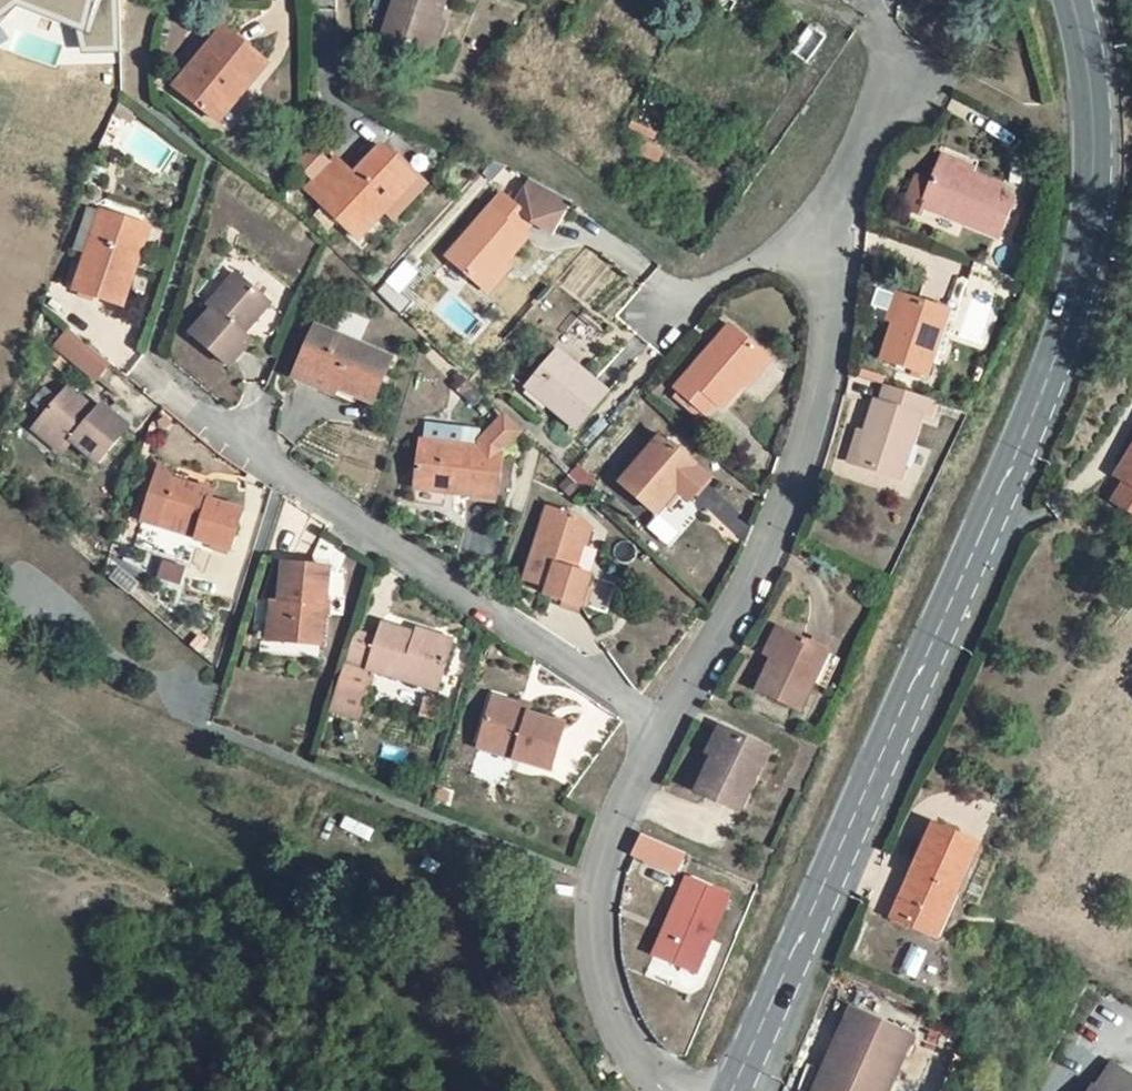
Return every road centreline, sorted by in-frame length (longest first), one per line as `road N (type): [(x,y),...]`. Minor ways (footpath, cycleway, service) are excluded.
road 1 (tertiary): [(1086,0),(1102,97),(1072,323),(729,1090)]
road 2 (residential): [(663,734),(150,381)]
road 3 (residential): [(663,734),(757,569),(805,460),(842,206)]
road 4 (residential): [(670,1090),(628,1053),(589,955),(603,839),(663,734)]
road 5 (residential): [(842,206),(786,248),(666,310)]
road 6 (residential): [(842,206),(911,57)]

